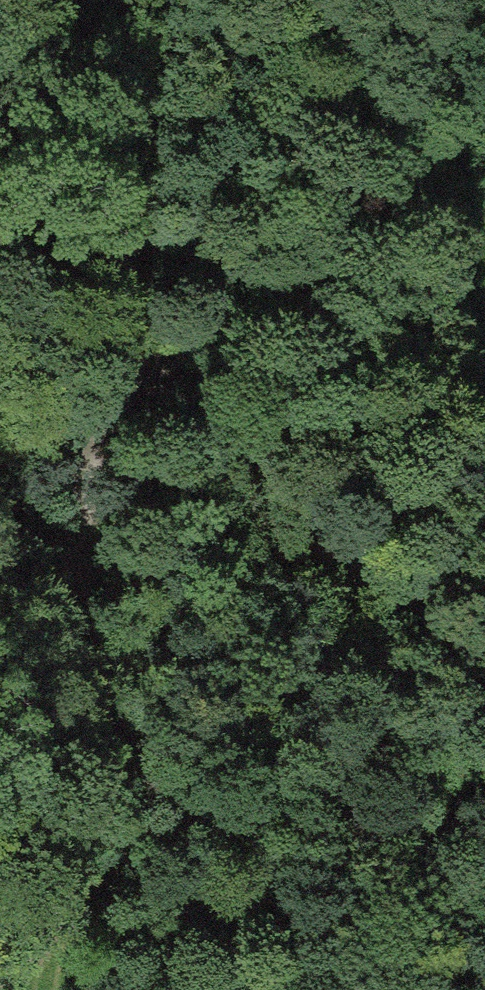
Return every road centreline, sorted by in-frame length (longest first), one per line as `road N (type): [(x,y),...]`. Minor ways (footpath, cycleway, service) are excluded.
road 1 (track): [(484,670),(97,314),(142,0)]
road 2 (track): [(0,960),(34,934),(51,907),(73,808),(72,519),(97,314)]

